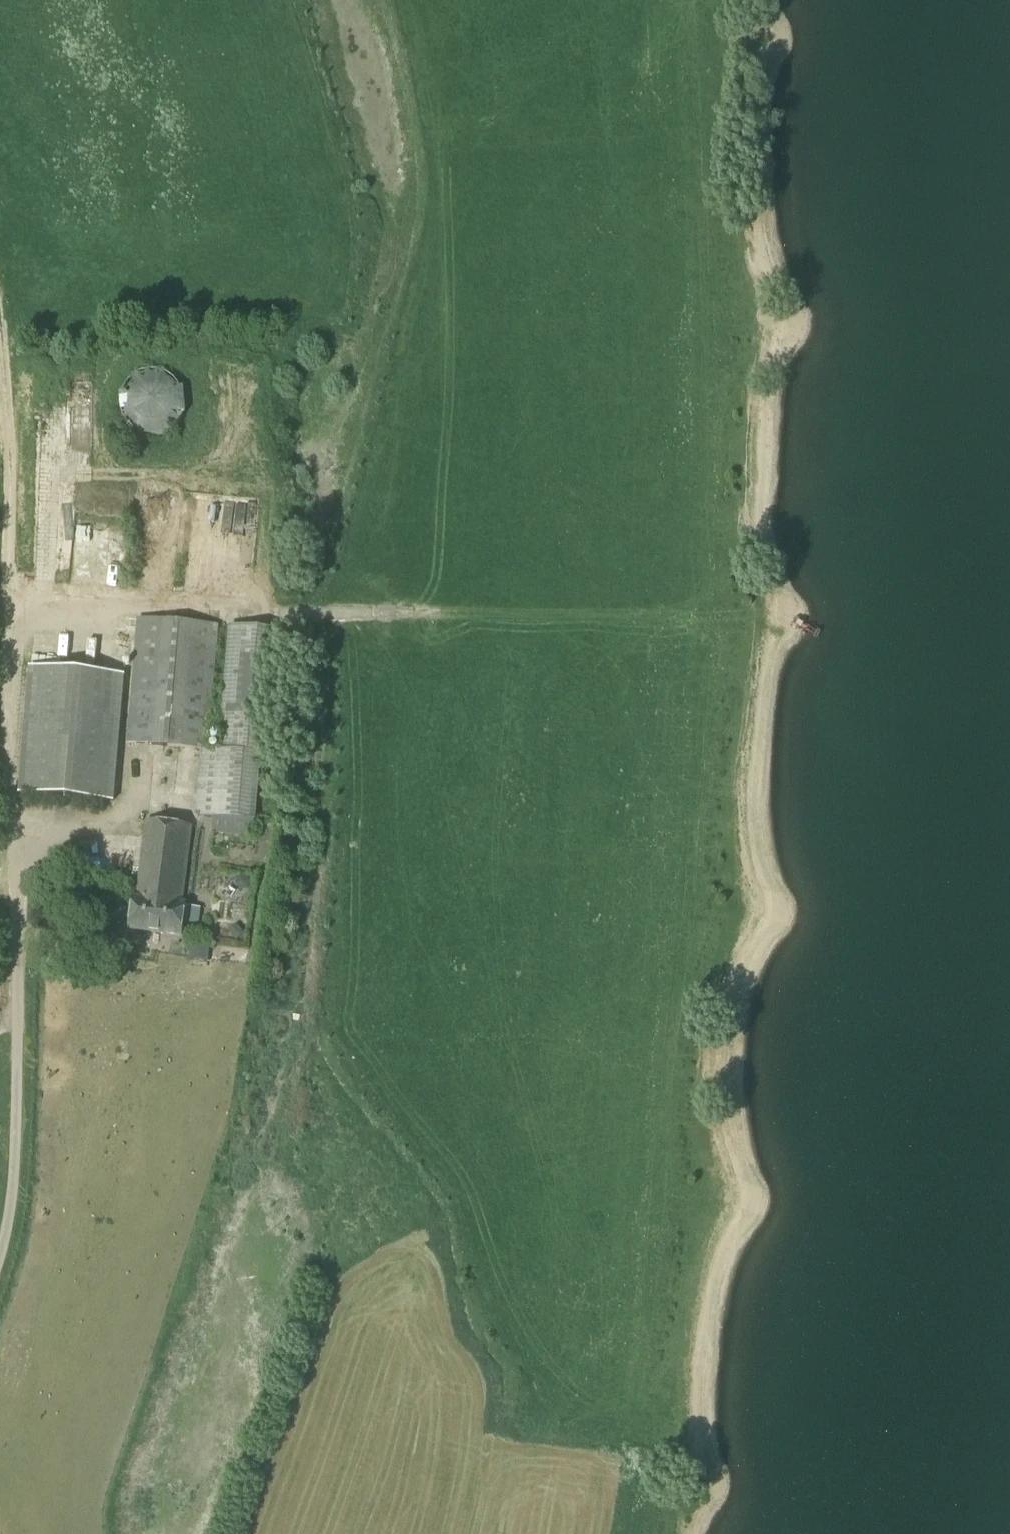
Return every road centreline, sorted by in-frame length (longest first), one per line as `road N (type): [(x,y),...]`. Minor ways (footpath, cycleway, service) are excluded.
road 1 (track): [(3,329),(10,796),(17,824)]
road 2 (unclassified): [(0,1259),(14,1168),(17,824)]

